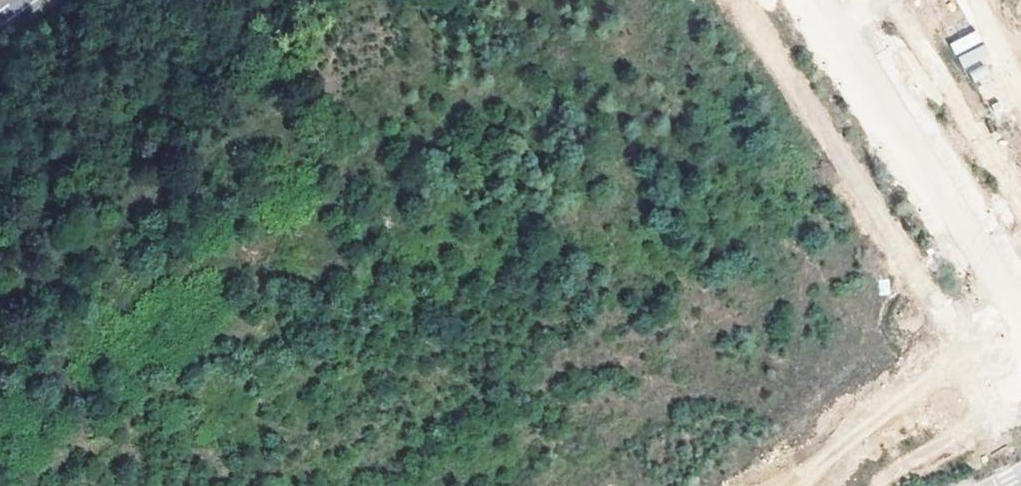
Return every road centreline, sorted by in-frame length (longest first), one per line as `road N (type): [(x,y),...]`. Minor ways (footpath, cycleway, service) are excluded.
road 1 (unclassified): [(819,0),(1020,314)]

